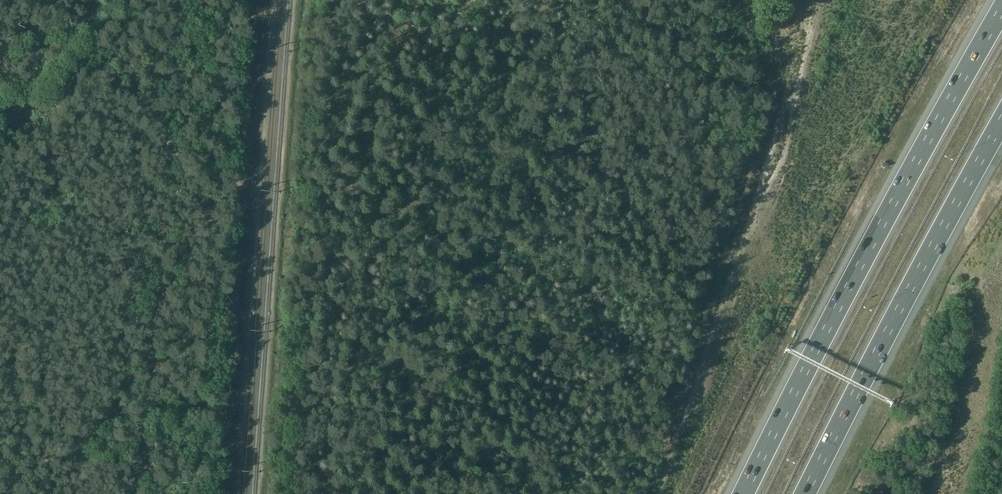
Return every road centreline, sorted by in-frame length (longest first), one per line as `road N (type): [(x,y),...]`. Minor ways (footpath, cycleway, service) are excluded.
road 1 (motorway): [(1001,9),(743,493)]
road 2 (track): [(134,493),(180,0)]
road 3 (motorway): [(802,493),(1001,121)]
road 4 (track): [(817,0),(784,155),(741,248),(696,400)]

